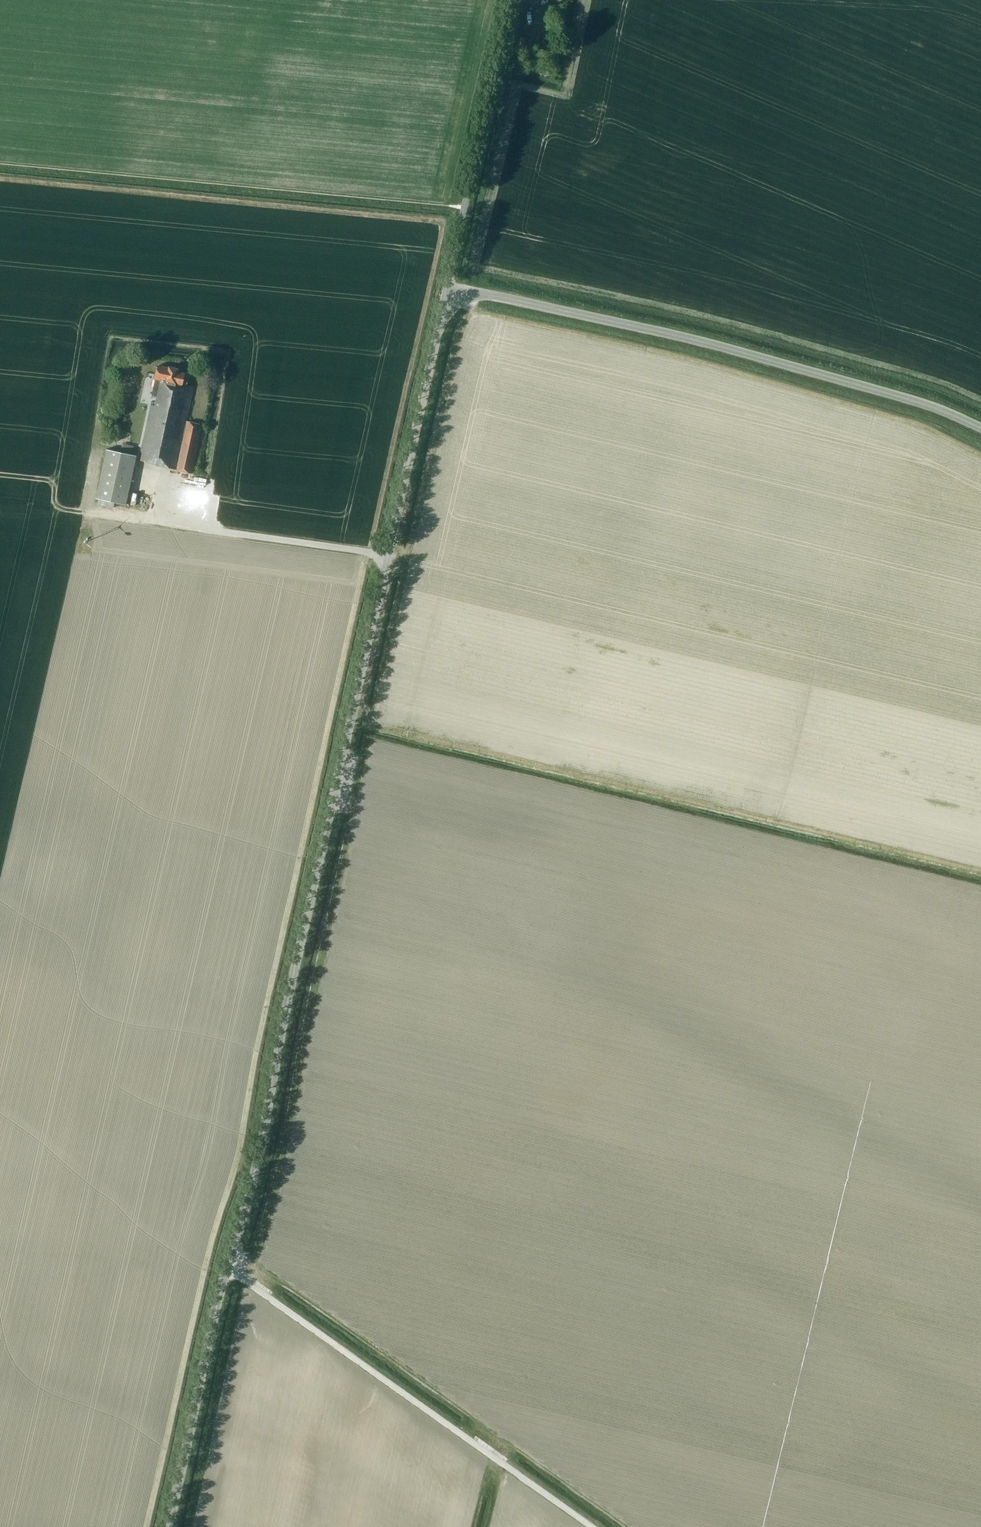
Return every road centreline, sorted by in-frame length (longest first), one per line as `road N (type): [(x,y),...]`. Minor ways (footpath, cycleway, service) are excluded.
road 1 (unclassified): [(168,1526),(255,1172),(445,295)]
road 2 (unclassified): [(980,427),(682,336),(498,296),(445,295)]
road 3 (track): [(225,1268),(591,1526)]
road 4 (unclassified): [(445,295),(511,0)]

